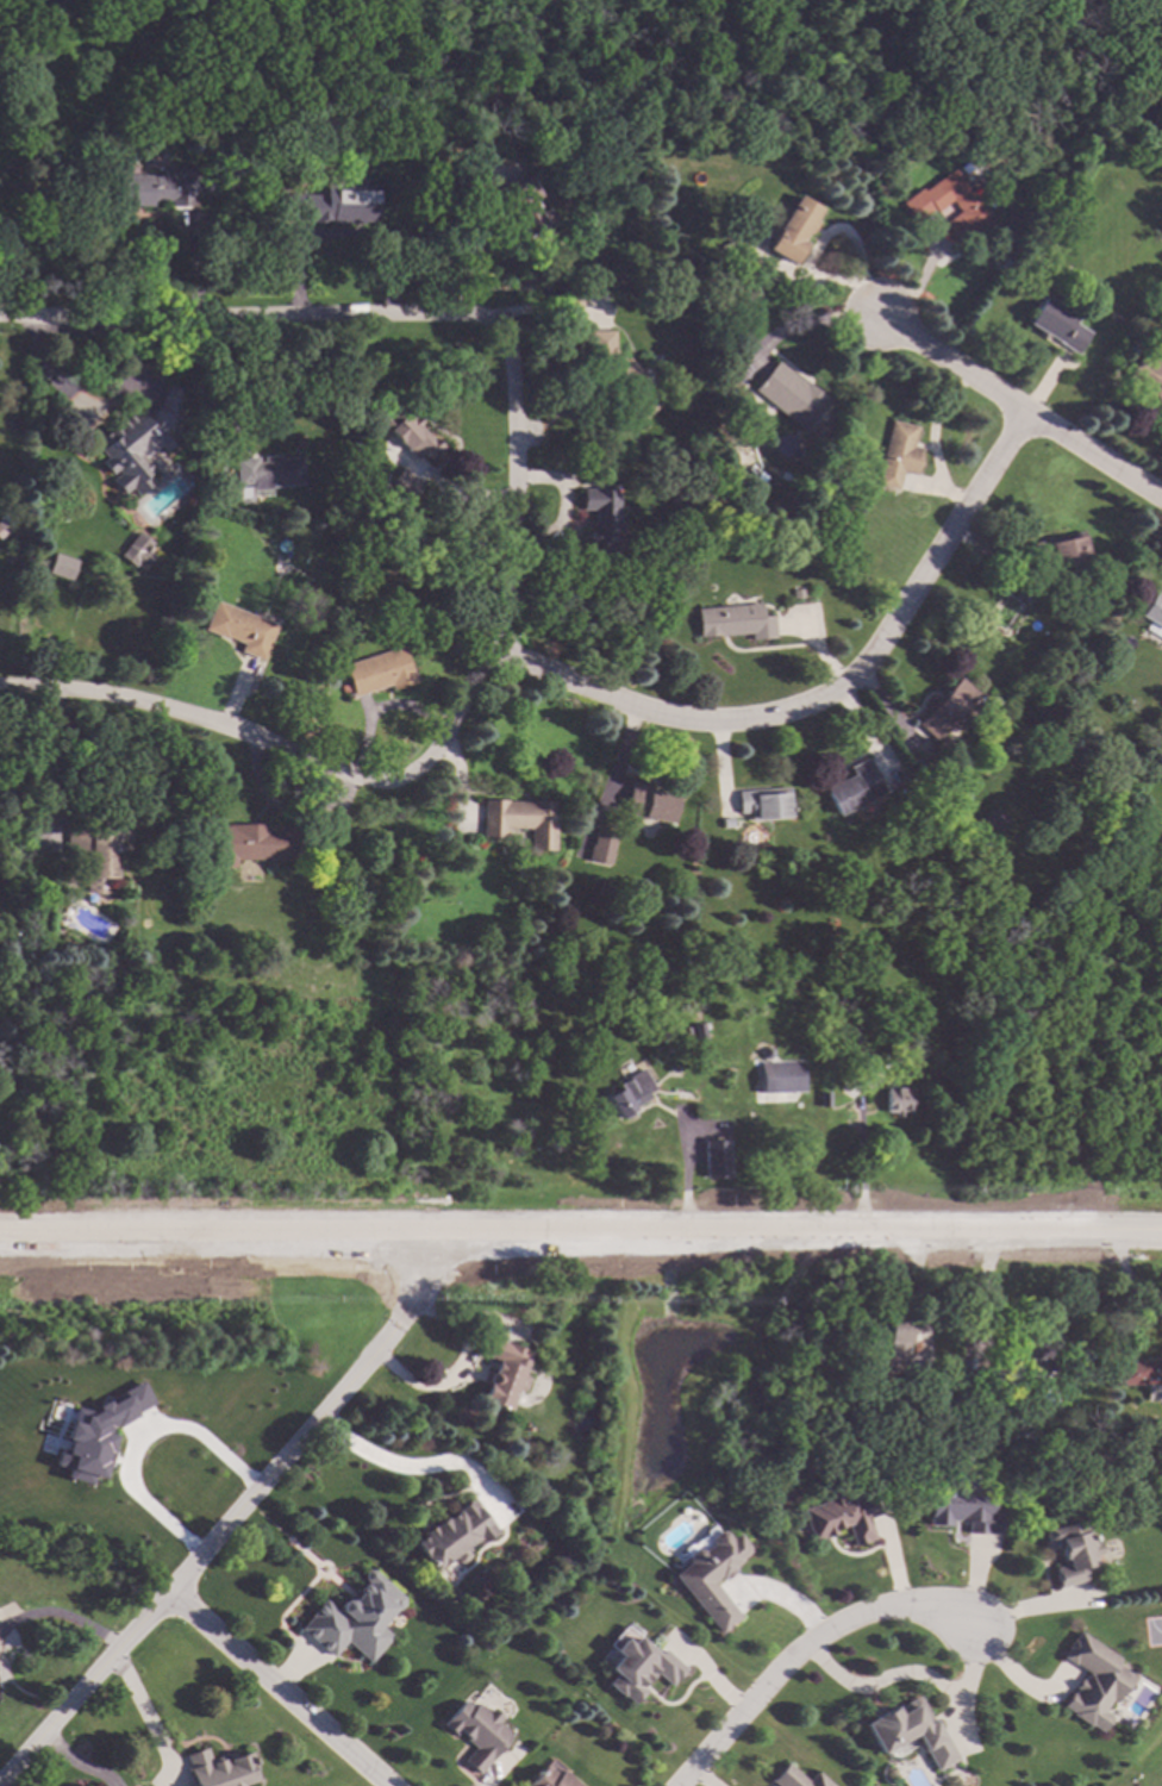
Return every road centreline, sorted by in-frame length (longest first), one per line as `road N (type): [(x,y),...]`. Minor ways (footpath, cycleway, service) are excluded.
road 1 (secondary): [(1161,1232),(0,1237)]
road 2 (residential): [(1029,413),(875,655),(837,689),(780,712),(718,720),(646,712),(488,644)]
road 3 (residential): [(0,1782),(373,1351),(424,1279),(431,1232)]
road 4 (residential): [(498,321),(470,312),(0,316)]
road 5 (residential): [(498,321),(512,363),(508,581),(488,644),(437,747),(406,775)]
road 6 (residential): [(406,775),(361,780),(102,686),(0,684)]
road 7 (residential): [(975,1626),(942,1610),(901,1604),(855,1616),(785,1661),(677,1785)]
road 8 (residential): [(1161,498),(876,318)]
road 9 (residential): [(168,1593),(387,1785)]

